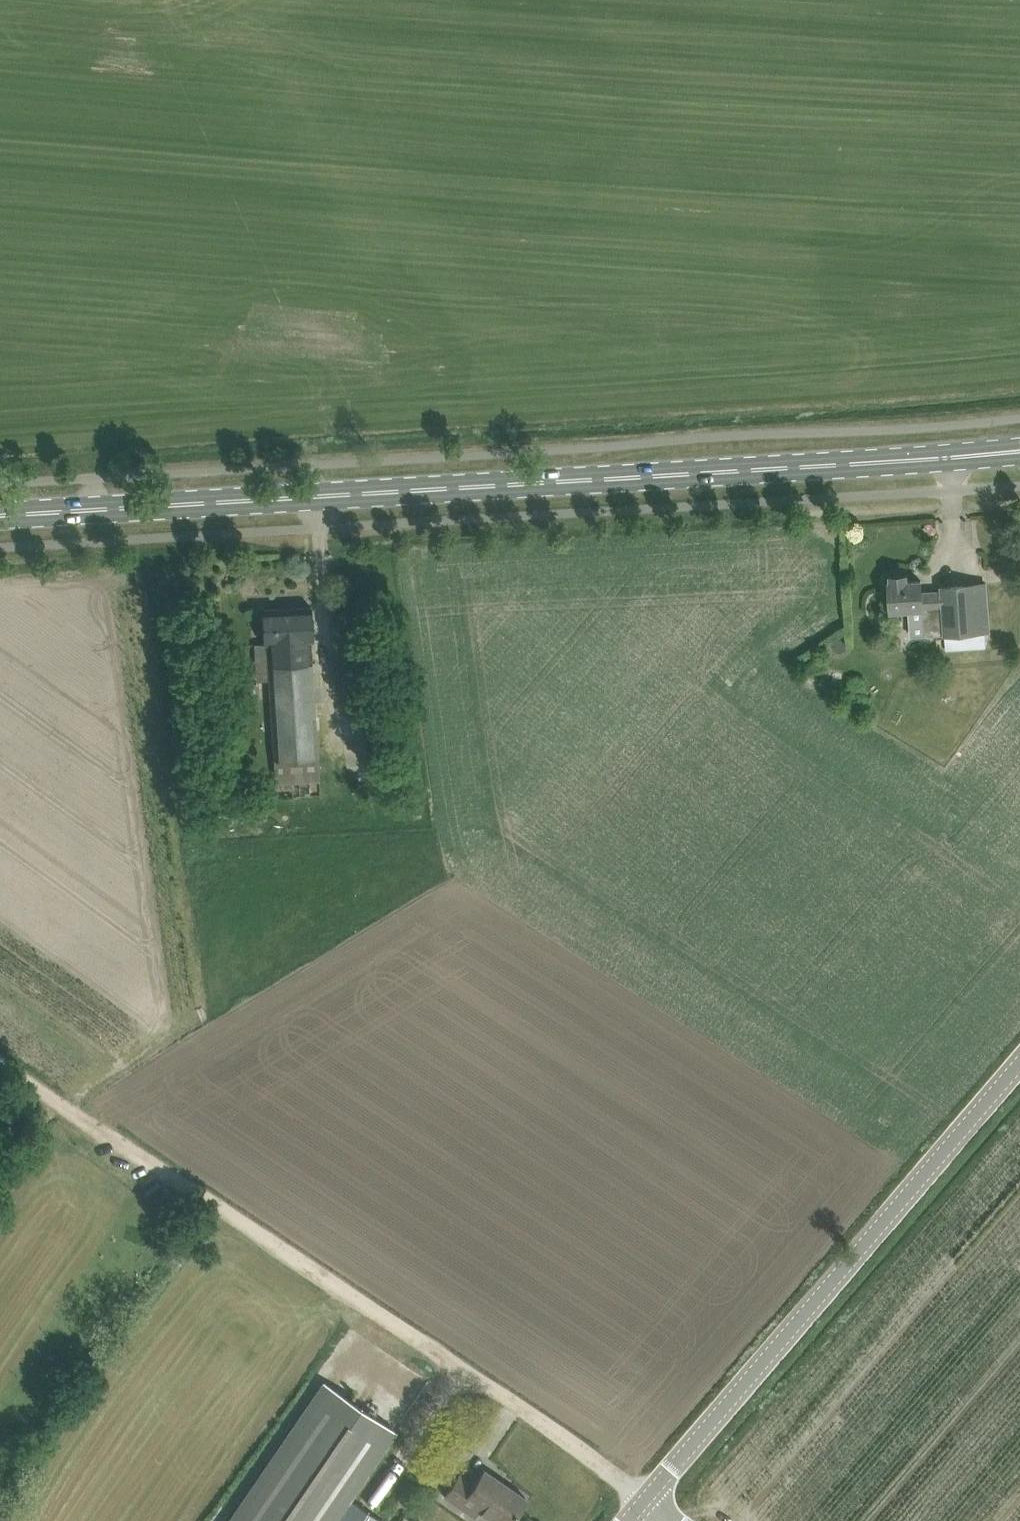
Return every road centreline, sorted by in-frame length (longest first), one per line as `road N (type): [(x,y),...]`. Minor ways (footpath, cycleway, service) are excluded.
road 1 (primary): [(0,520),(1019,452)]
road 2 (track): [(650,1500),(0,1068)]
road 3 (tertiary): [(650,1500),(1019,1066)]

